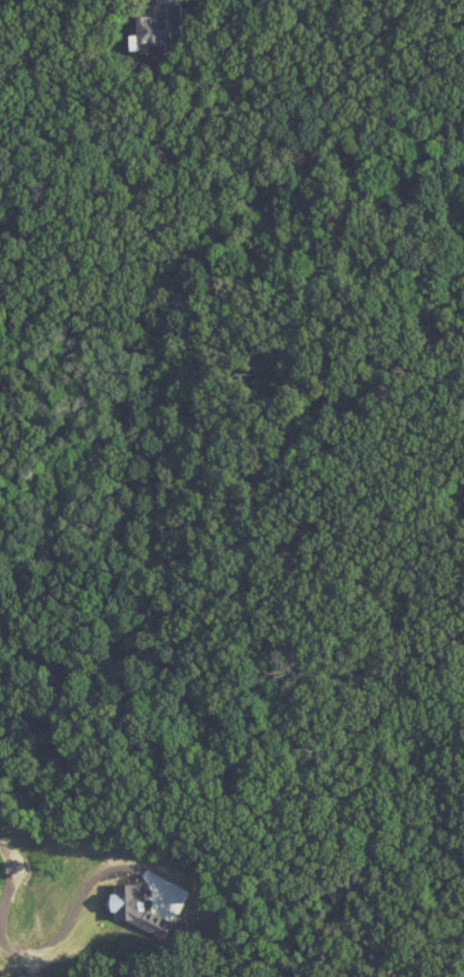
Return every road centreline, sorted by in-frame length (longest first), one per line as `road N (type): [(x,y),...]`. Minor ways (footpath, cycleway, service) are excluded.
road 1 (residential): [(0,271),(274,253)]

